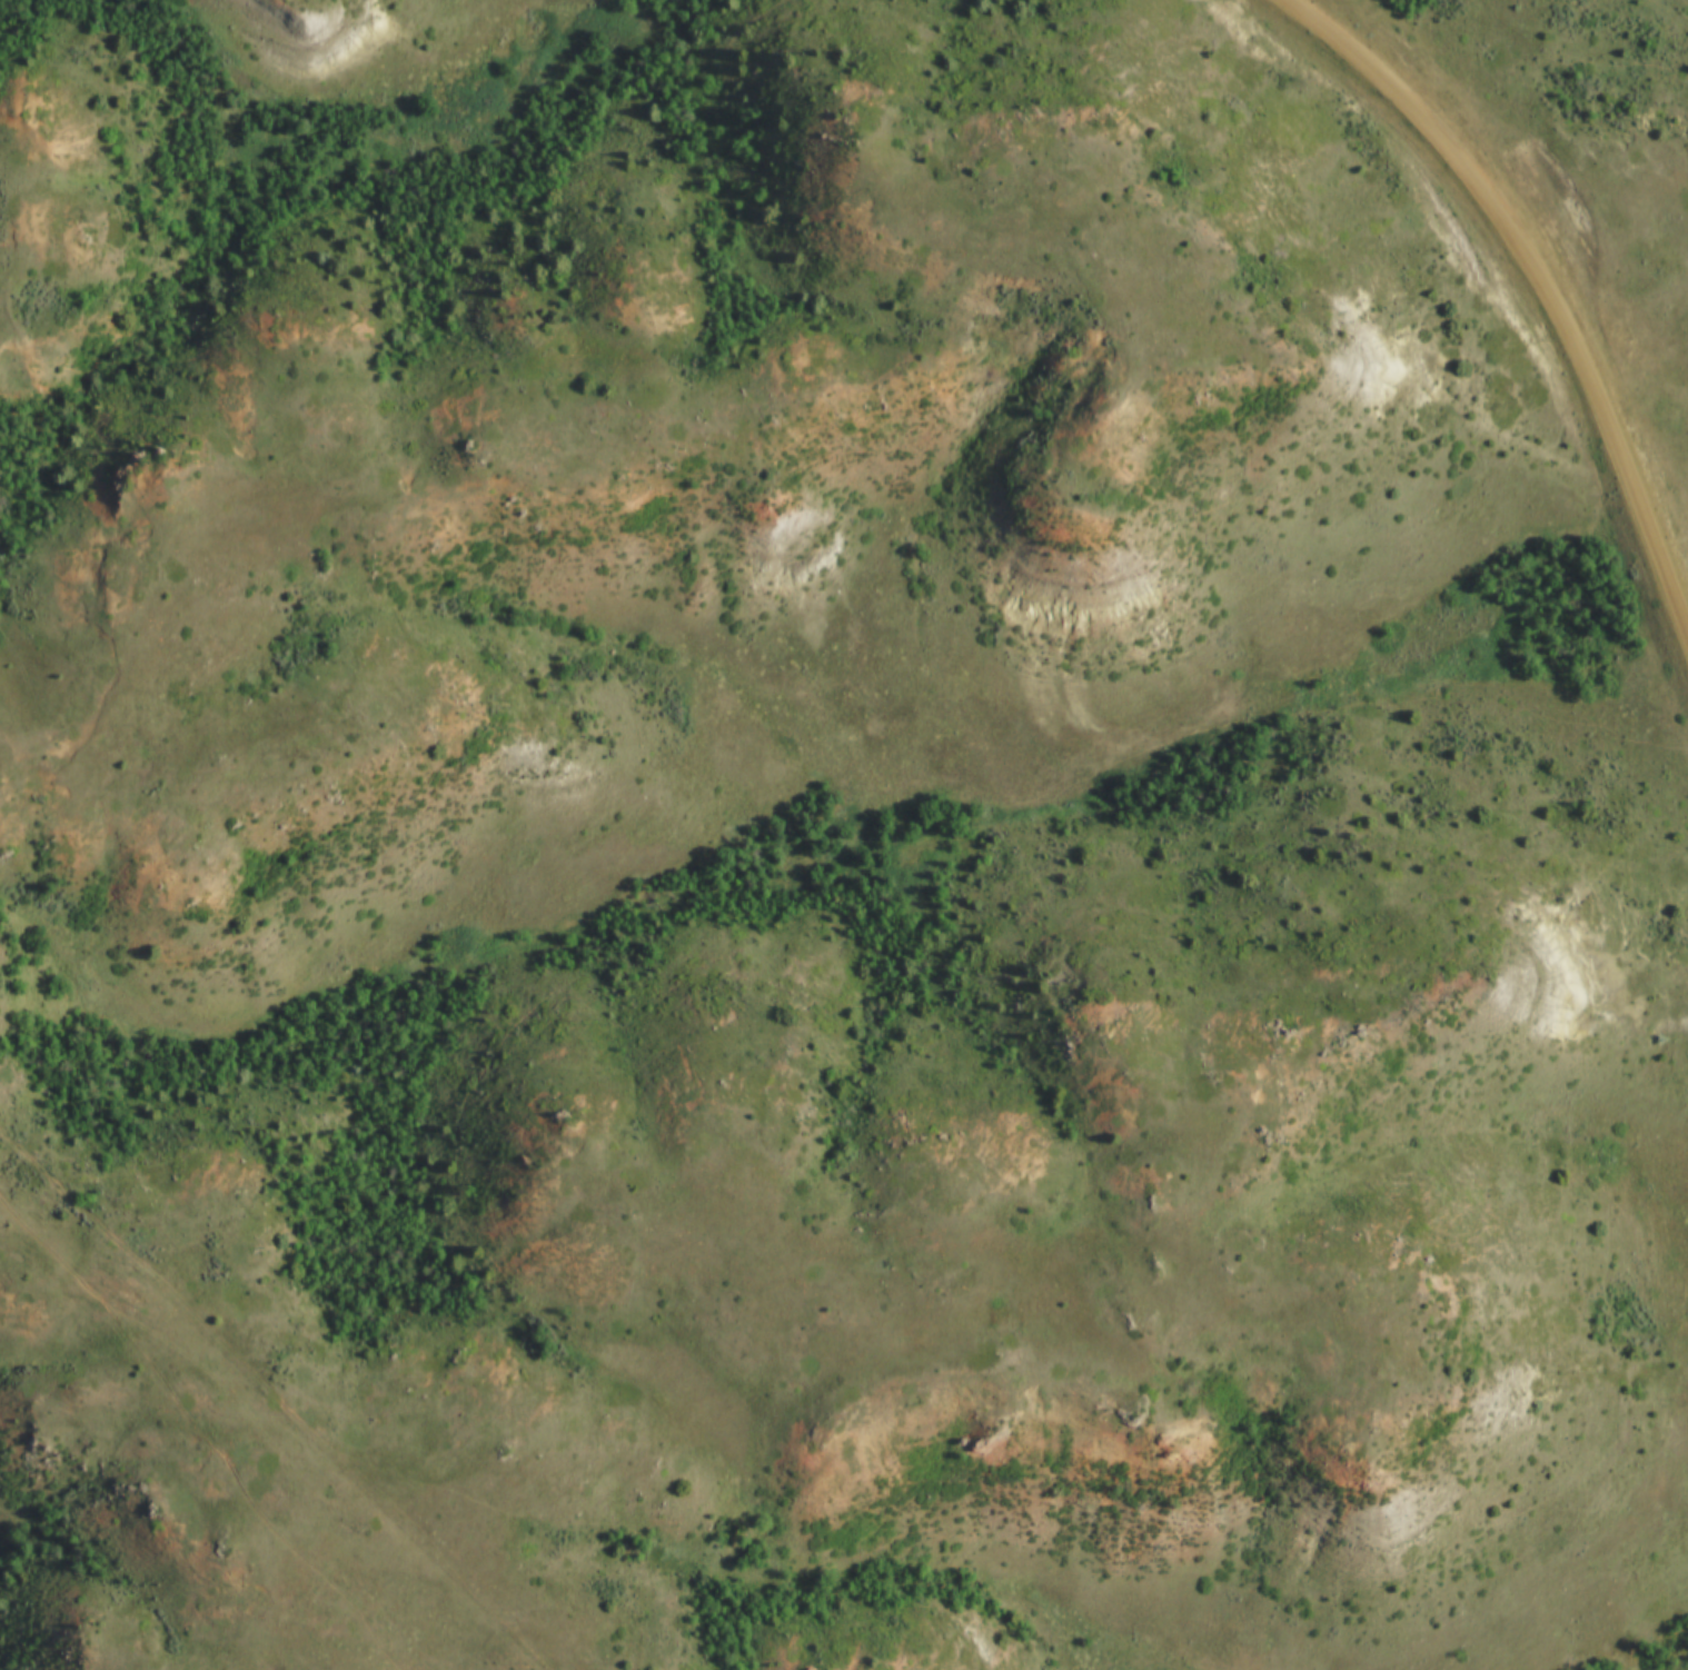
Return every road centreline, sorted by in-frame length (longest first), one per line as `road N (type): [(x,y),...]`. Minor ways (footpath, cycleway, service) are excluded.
road 1 (residential): [(1293,0),(1400,86),(1508,217),(1601,400),(1687,634)]

